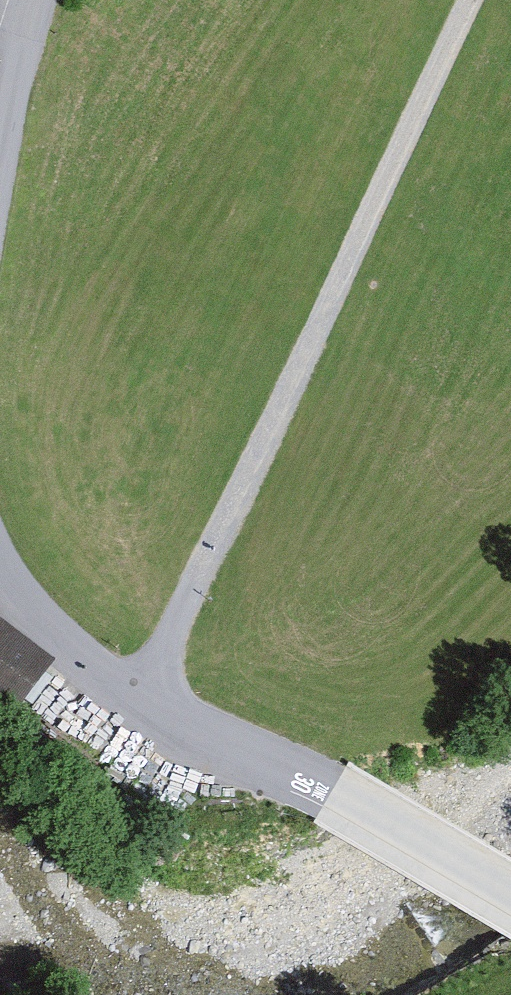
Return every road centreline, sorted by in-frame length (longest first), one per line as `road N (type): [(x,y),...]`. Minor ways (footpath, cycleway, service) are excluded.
road 1 (track): [(140,702),(471,0)]
road 2 (residential): [(510,895),(333,787),(140,702),(7,600),(0,581)]
road 3 (residential): [(25,0),(0,151)]

